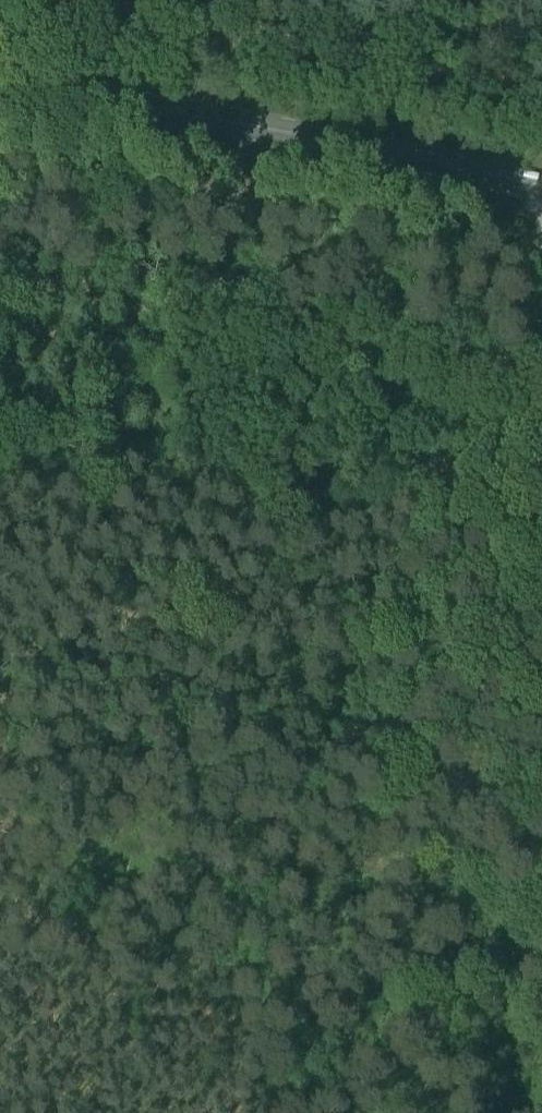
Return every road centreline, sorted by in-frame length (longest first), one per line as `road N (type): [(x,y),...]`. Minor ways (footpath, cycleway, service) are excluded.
road 1 (track): [(541,797),(313,749),(157,705),(75,694),(0,695)]
road 2 (primary): [(0,87),(541,185)]

